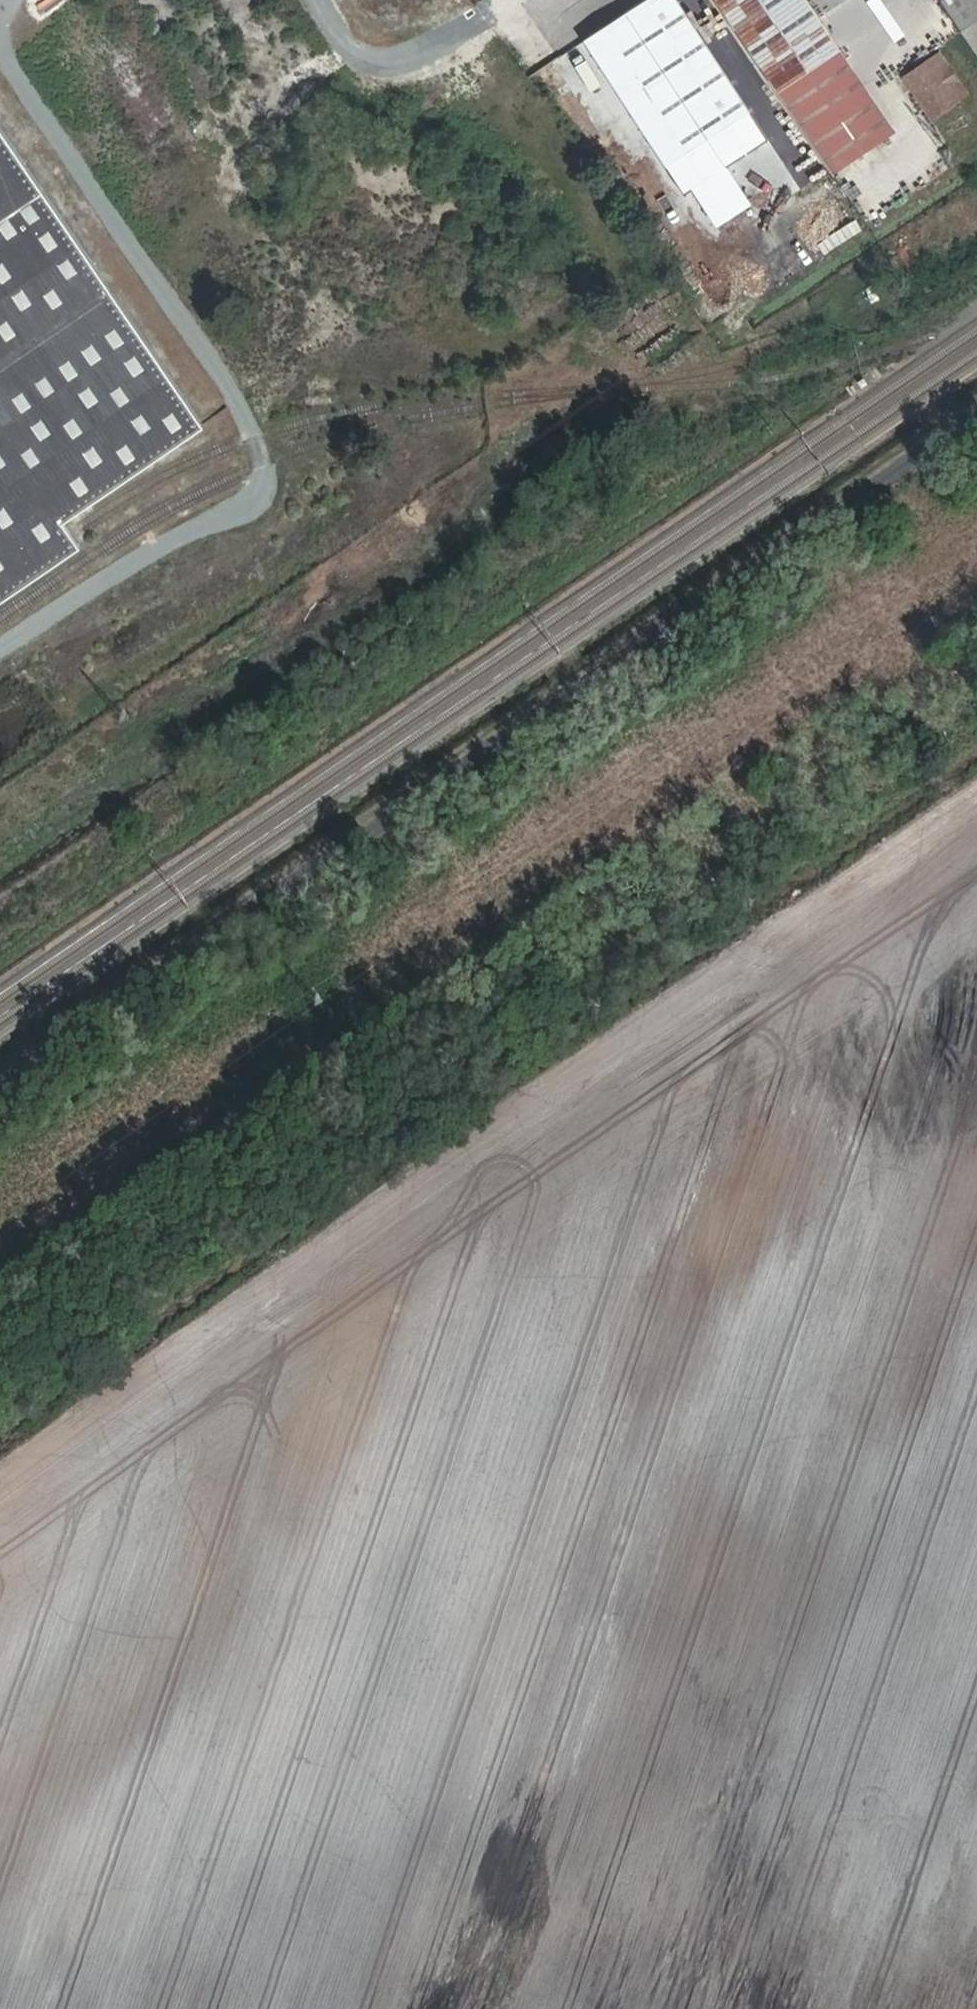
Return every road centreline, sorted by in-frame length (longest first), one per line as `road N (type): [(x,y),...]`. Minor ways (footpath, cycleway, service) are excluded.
road 1 (unclassified): [(976,414),(0,1093)]

